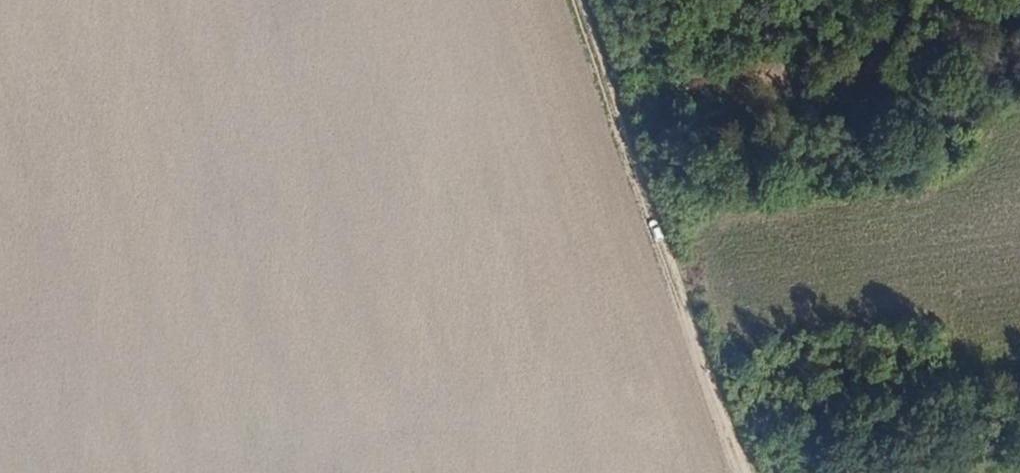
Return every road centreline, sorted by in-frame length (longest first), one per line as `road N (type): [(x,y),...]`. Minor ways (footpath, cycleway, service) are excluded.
road 1 (track): [(749,472),(578,0)]

